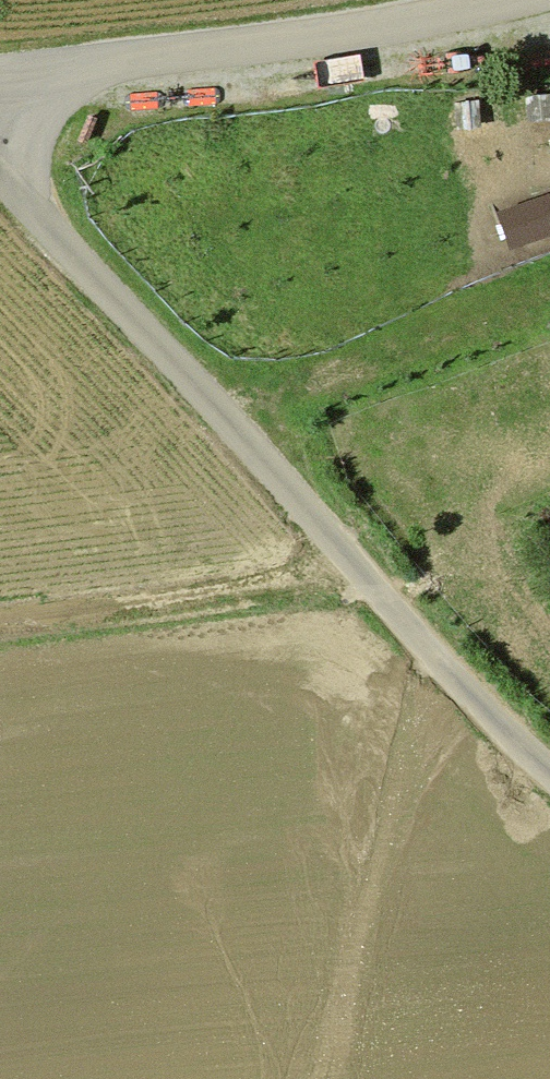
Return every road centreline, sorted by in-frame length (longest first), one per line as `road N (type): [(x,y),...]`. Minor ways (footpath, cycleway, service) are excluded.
road 1 (unclassified): [(0,177),(346,560),(549,766)]
road 2 (track): [(519,0),(385,28),(137,60),(33,96),(0,117)]
road 3 (track): [(346,560),(276,587),(0,619)]

